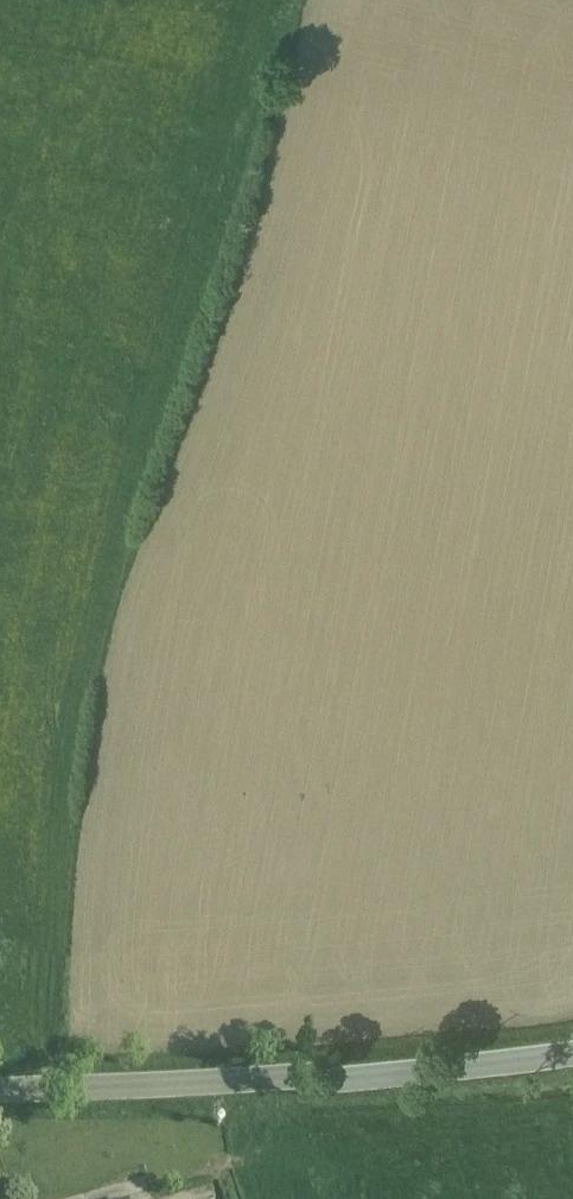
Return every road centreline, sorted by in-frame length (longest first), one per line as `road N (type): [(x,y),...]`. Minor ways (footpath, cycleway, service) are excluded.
road 1 (tertiary): [(0,1092),(244,1081),(572,1044)]

